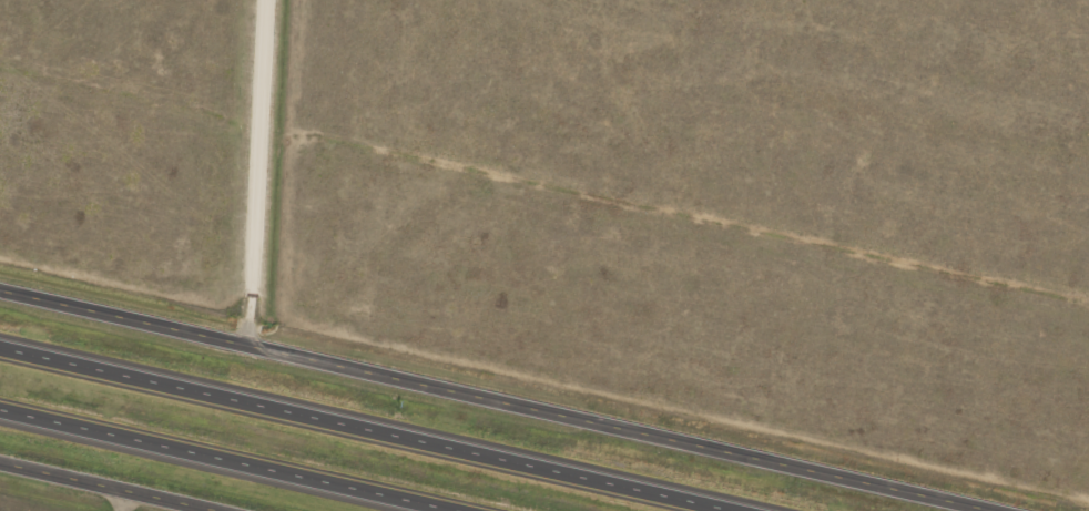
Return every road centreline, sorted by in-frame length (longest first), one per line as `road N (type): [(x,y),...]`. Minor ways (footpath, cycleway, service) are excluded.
road 1 (tertiary): [(1021,510),(0,285)]
road 2 (motorway): [(752,510),(0,343)]
road 3 (motorway): [(0,405),(475,510)]
road 4 (residential): [(253,341),(272,0)]
road 5 (tertiary): [(222,510),(0,461)]

